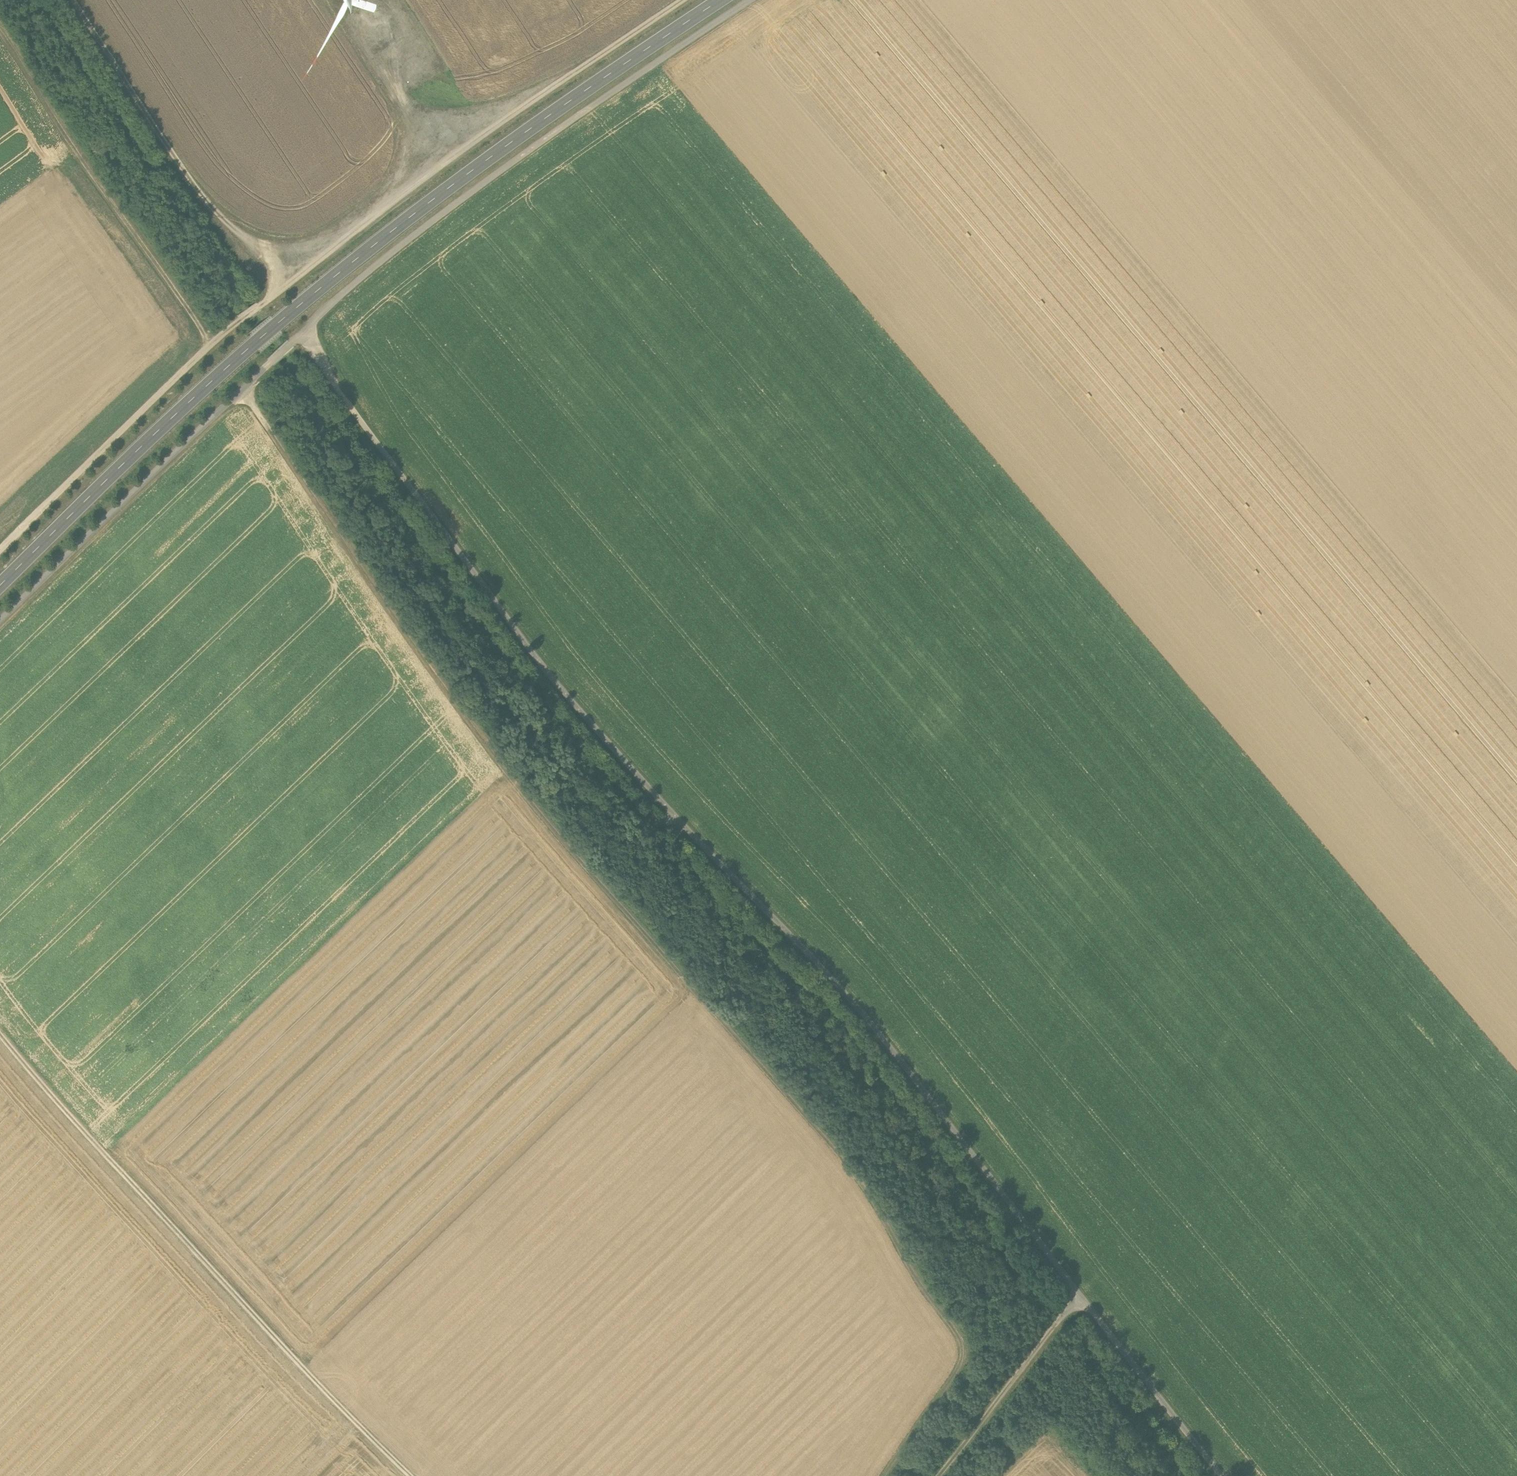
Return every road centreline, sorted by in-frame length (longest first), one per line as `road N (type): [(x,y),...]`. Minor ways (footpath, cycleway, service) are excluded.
road 1 (track): [(305,333),(338,392),(559,688),(820,967),(1220,1475)]
road 2 (track): [(243,393),(398,624),(526,795),(881,1211),(955,1334),(960,1373),(887,1475)]
road 3 (secondary): [(0,588),(166,426),(407,220),(722,0)]
road 4 (track): [(0,551),(212,344),(439,159),(685,0)]
road 5 (track): [(409,1475),(93,1147),(0,1036)]
road 6 (track): [(305,333),(509,163),(754,0)]
road 7 (track): [(0,35),(212,344)]
road 8 (track): [(69,0),(275,295)]
road 9 (track): [(0,622),(243,393)]
road 10 (track): [(1078,1298),(942,1475)]

